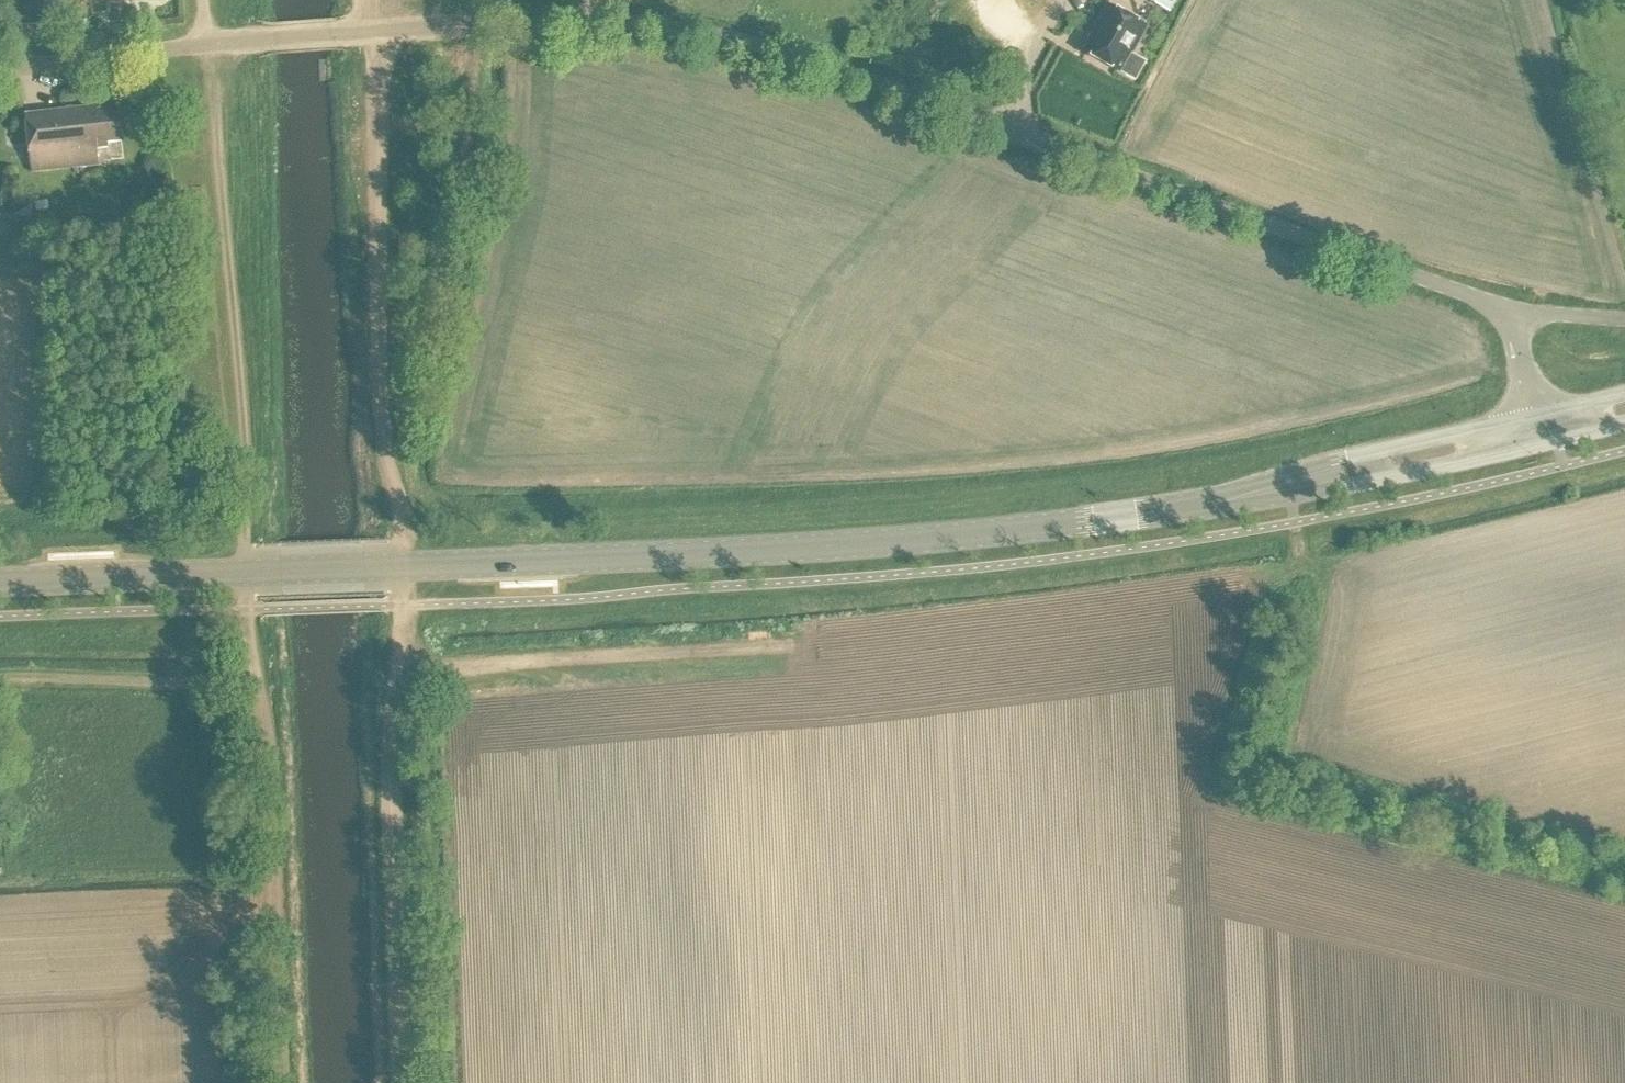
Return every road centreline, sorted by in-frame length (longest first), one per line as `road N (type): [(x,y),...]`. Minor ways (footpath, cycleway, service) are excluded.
road 1 (primary): [(244,574),(714,554),(1111,520),(1550,428)]
road 2 (unclassified): [(1499,314),(1435,283),(800,59),(707,34),(596,20),(347,36)]
road 3 (track): [(400,1082),(400,604),(375,0)]
road 4 (track): [(247,608),(226,411),(202,0)]
road 5 (unclassified): [(255,41),(0,70)]
road 6 (primary): [(244,574),(0,585)]
road 7 (unclassified): [(1499,314),(1624,320)]
road 8 (unclassified): [(1550,428),(1499,314)]

